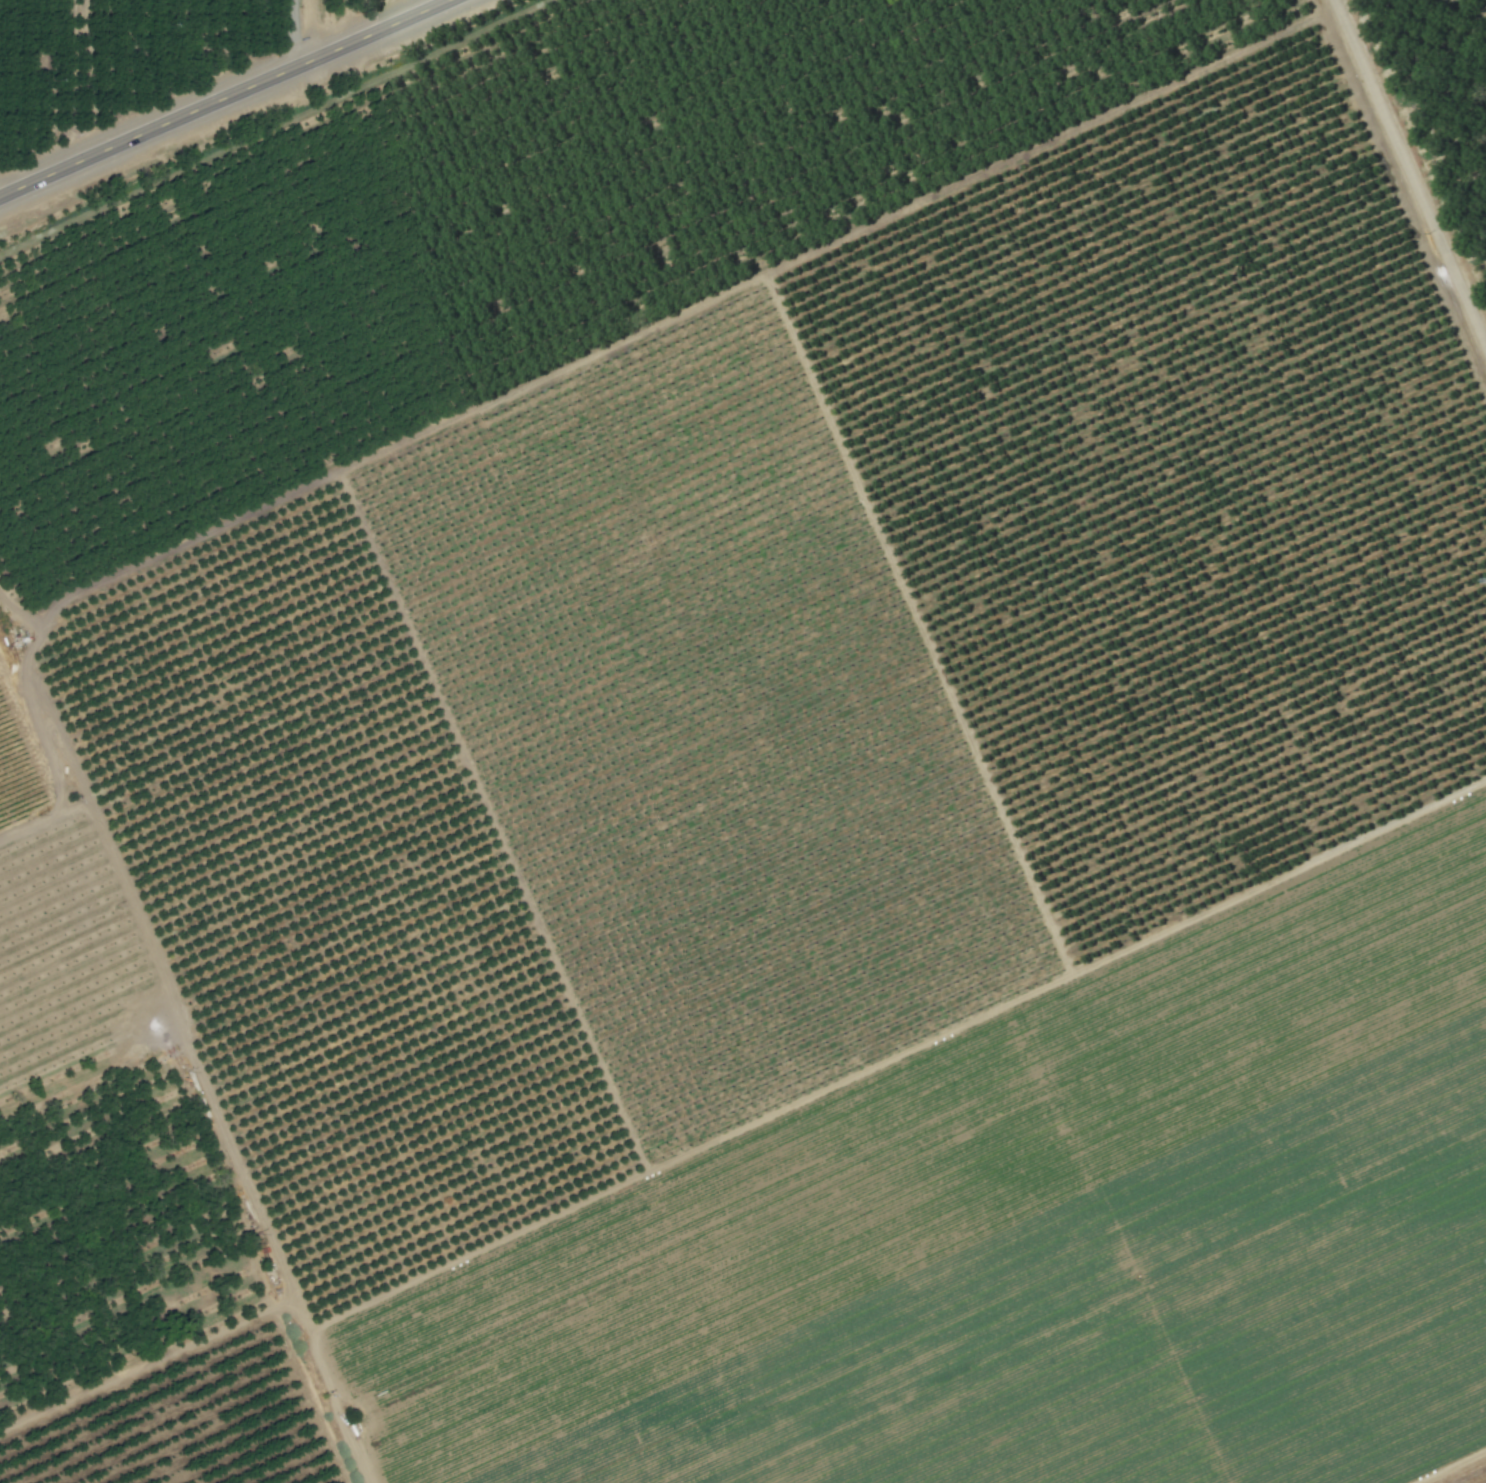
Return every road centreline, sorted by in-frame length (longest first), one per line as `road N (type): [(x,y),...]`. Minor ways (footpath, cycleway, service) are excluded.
road 1 (secondary): [(0,197),(444,0)]
road 2 (residential): [(1334,0),(1485,350)]

